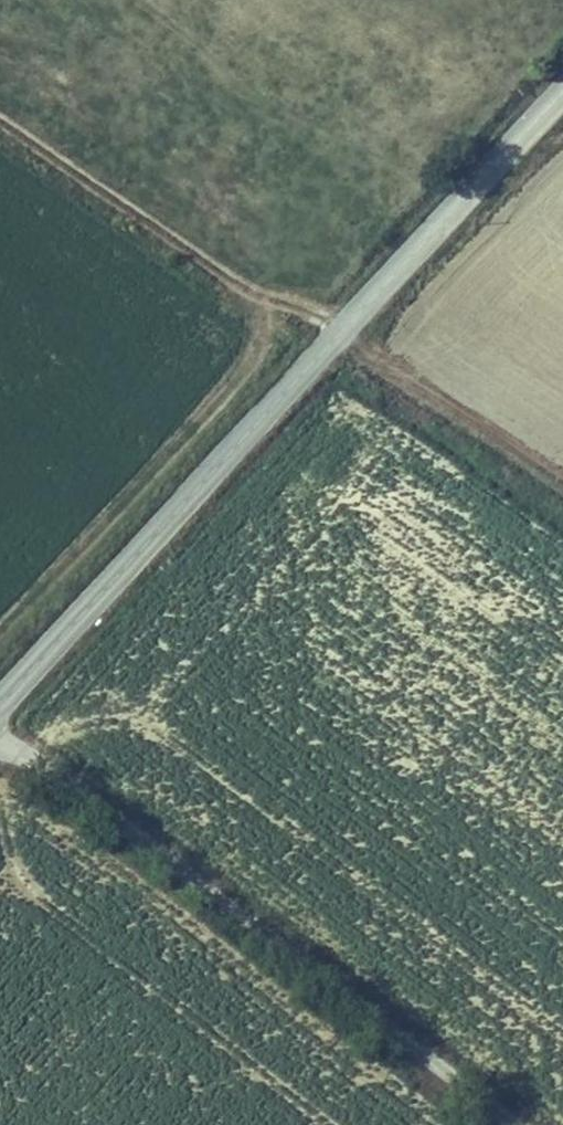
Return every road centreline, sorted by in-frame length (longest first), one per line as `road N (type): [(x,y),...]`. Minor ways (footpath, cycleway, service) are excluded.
road 1 (secondary): [(0,692),(562,94)]
road 2 (unclassified): [(0,738),(511,1124)]
road 3 (track): [(0,132),(244,299),(342,332)]

